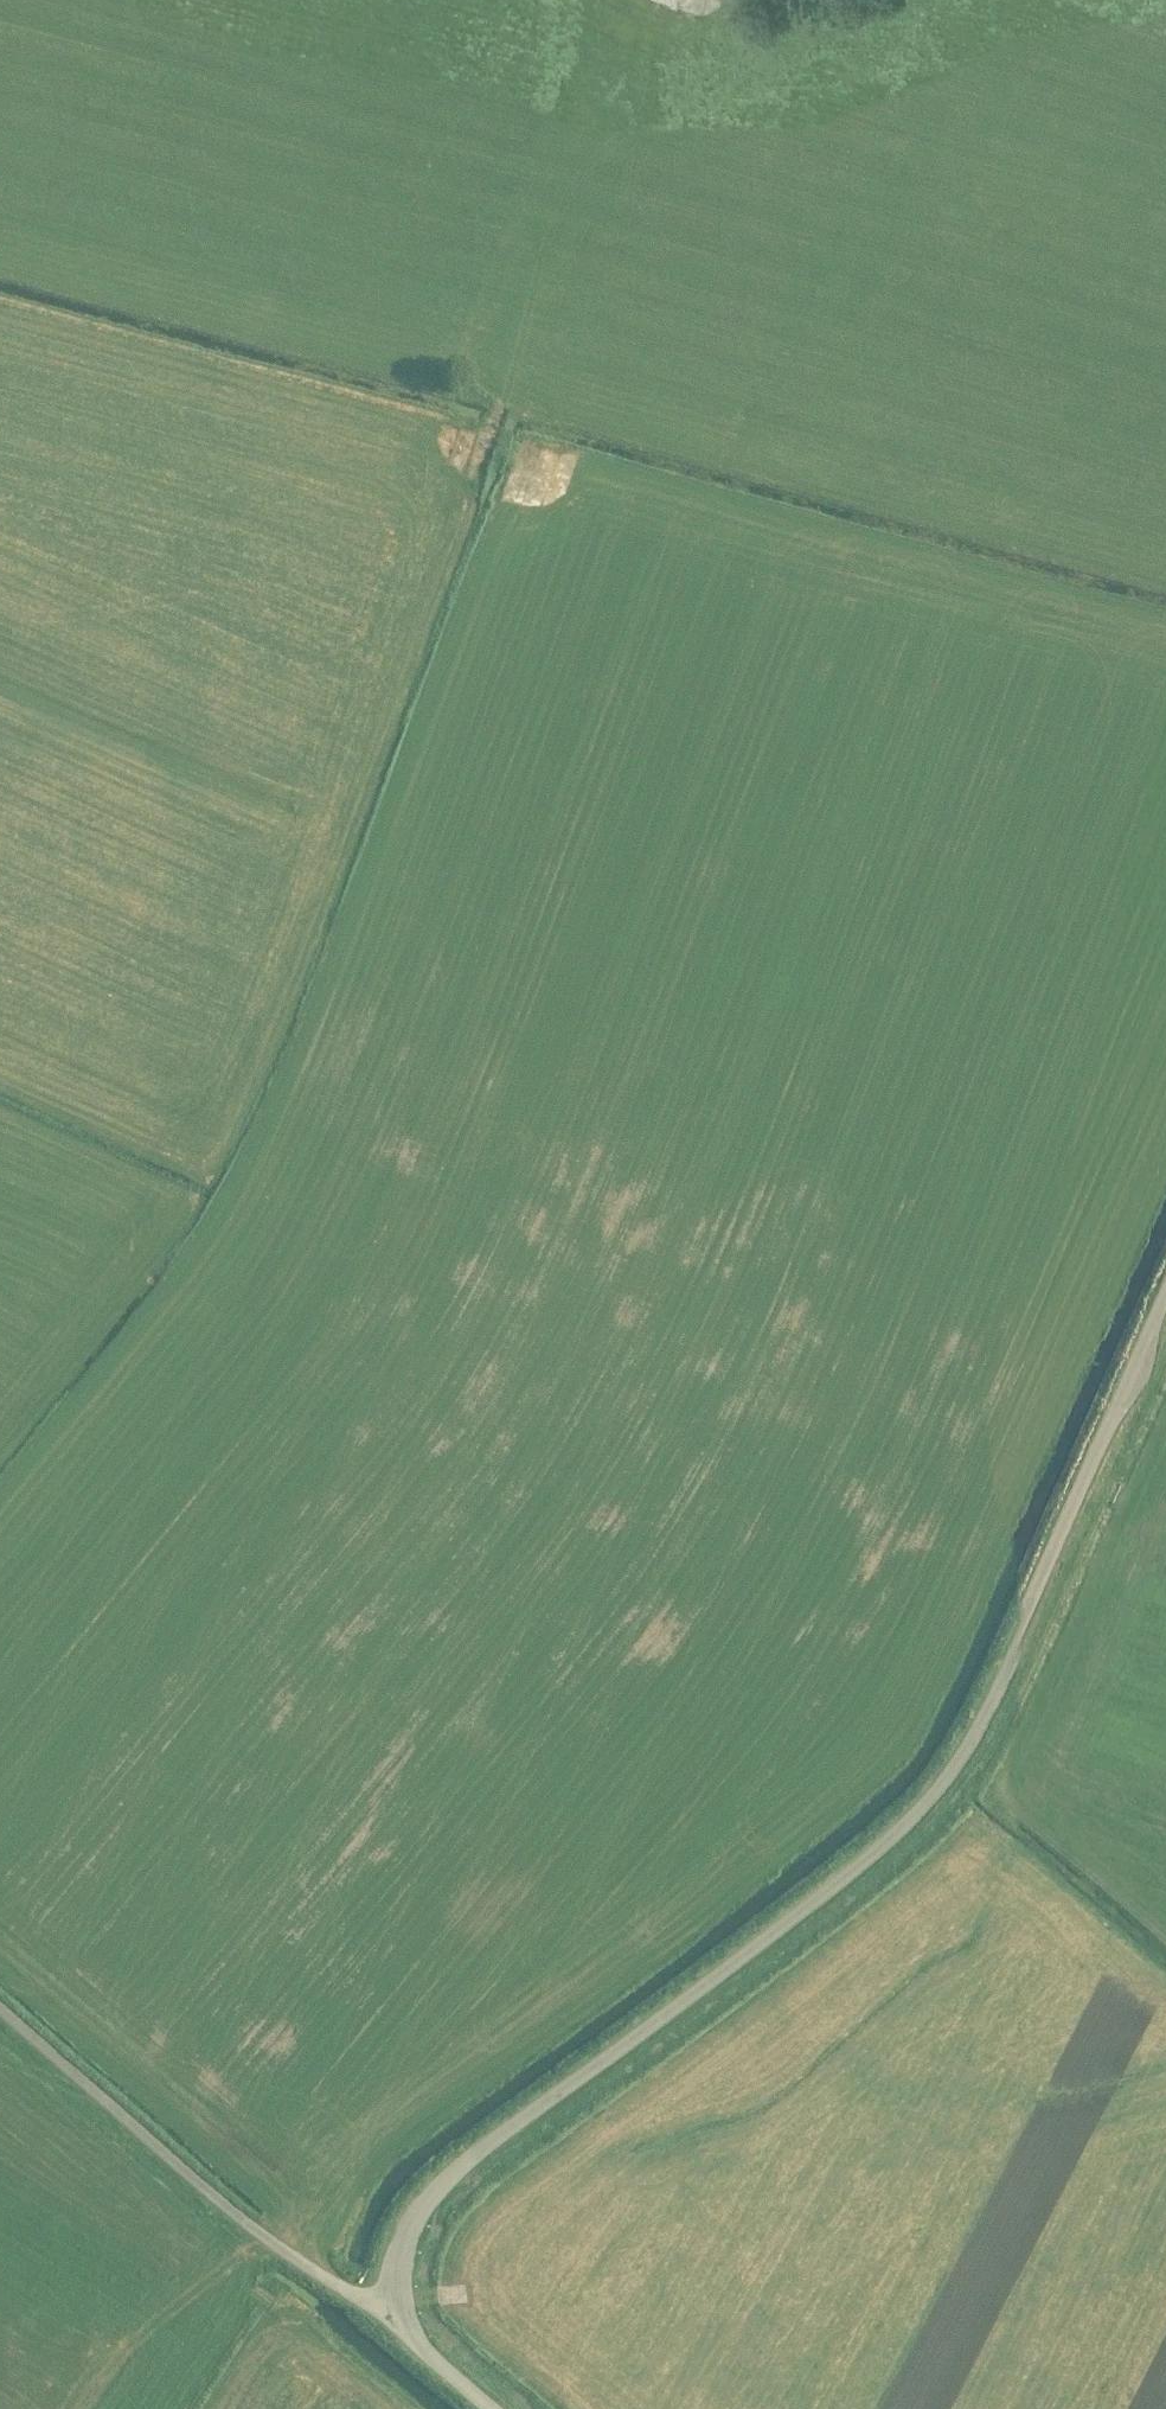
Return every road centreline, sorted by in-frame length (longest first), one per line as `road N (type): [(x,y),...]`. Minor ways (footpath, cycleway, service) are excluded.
road 1 (unclassified): [(506,2408),(407,2326),(399,2244),(419,2196),(446,2162),(673,1994),(928,1786),(968,1719),(1165,1280)]

